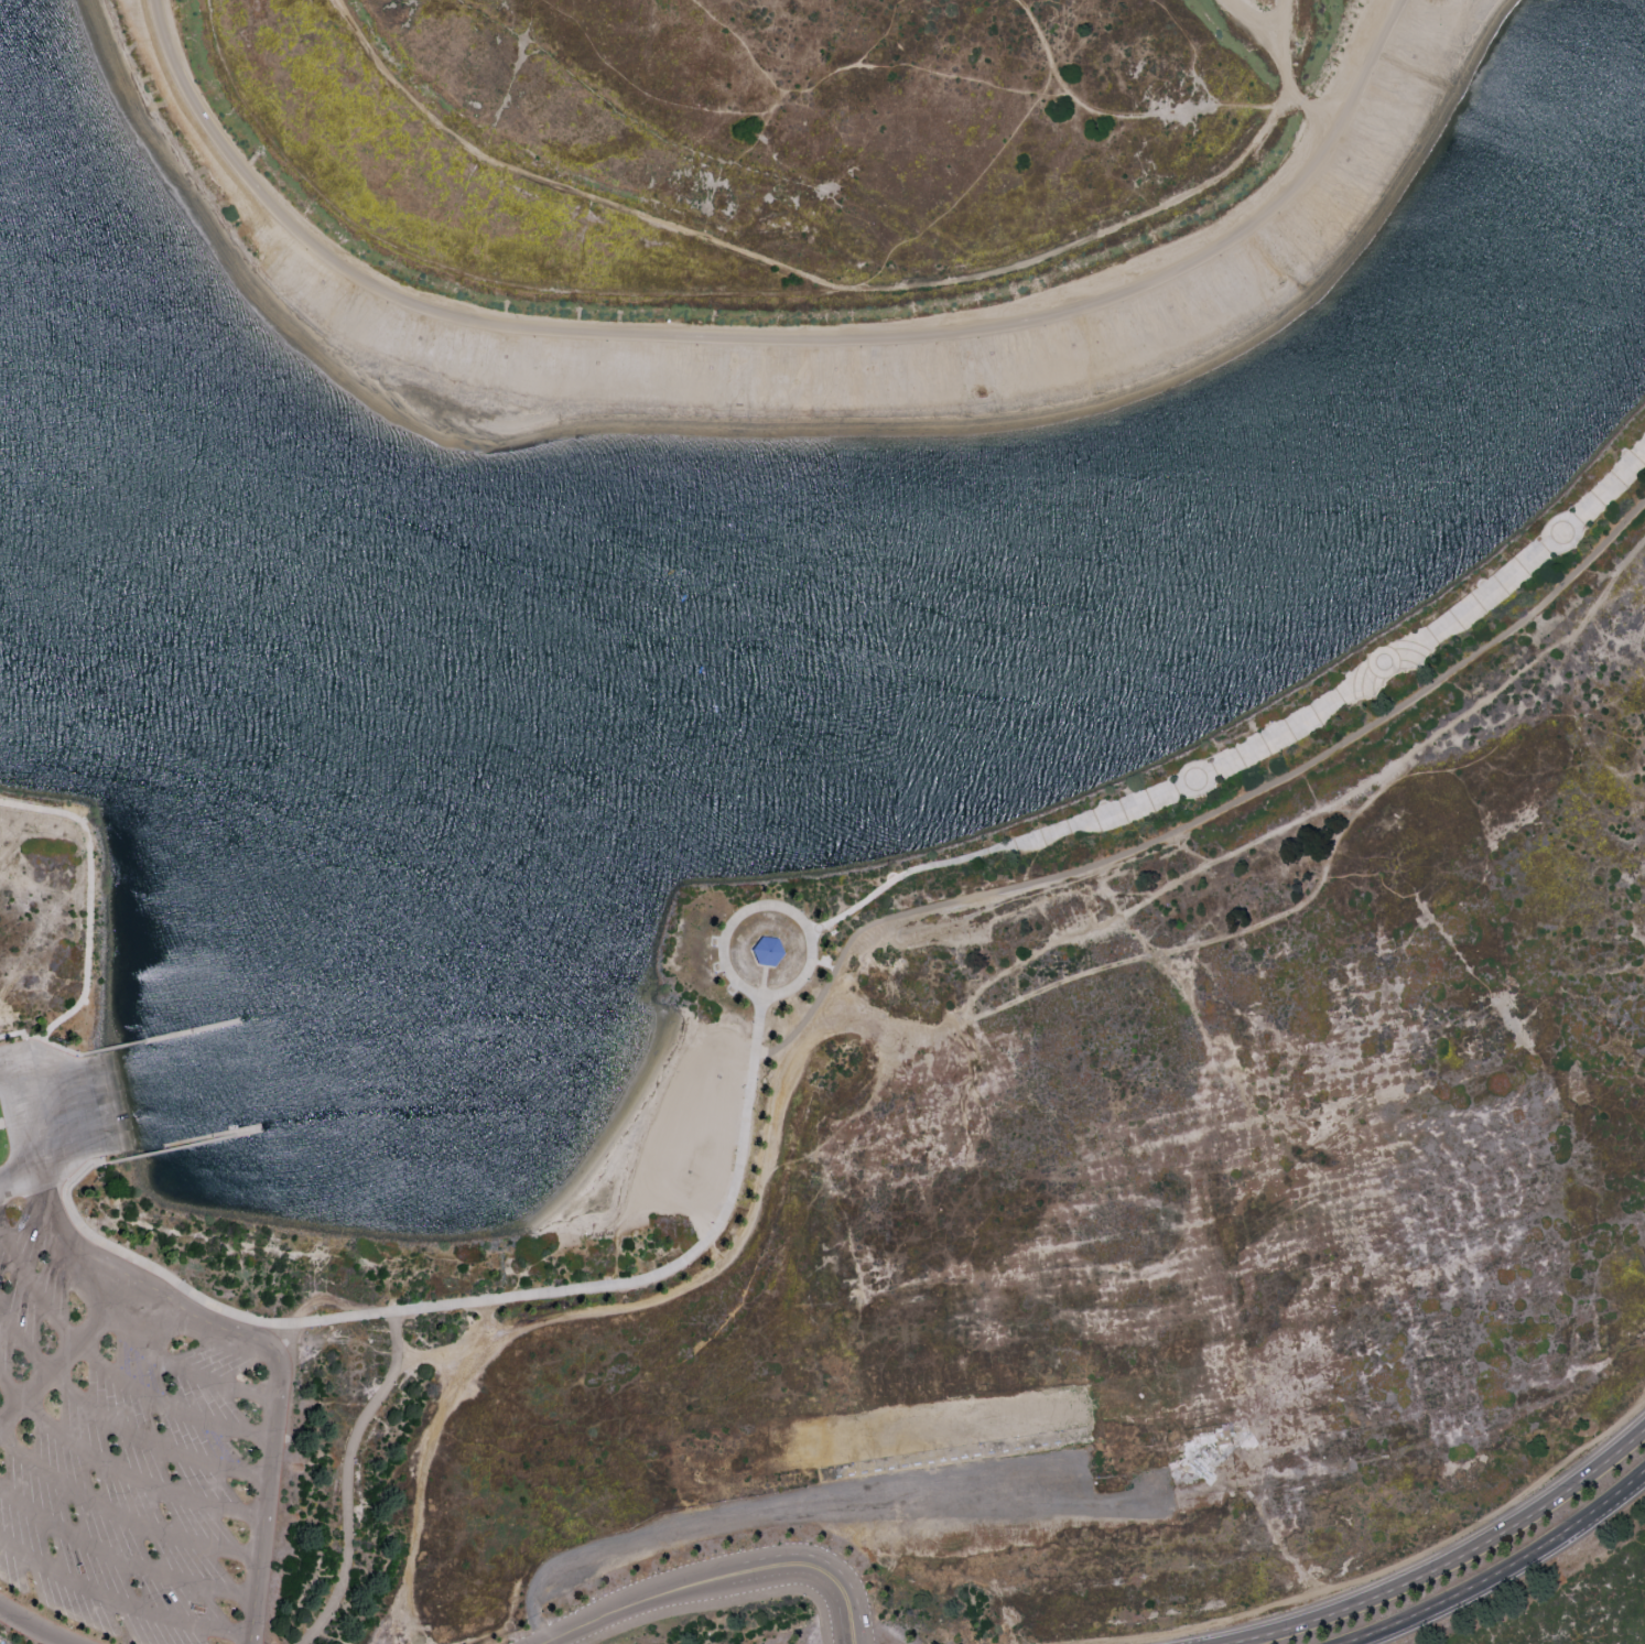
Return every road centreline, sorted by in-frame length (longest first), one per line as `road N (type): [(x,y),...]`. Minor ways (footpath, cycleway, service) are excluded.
road 1 (residential): [(156,0),(167,48),(202,119),(250,184),(332,262),(447,317),(507,329),(681,339),(971,333),(1073,313),(1190,267),(1253,227),(1320,162),(1403,0)]
road 2 (primary): [(1644,1424),(1557,1493),(1405,1579),(1332,1610),(1203,1643)]
road 3 (residential): [(854,1643),(837,1583),(804,1566),(717,1580),(546,1643)]
road 4 (primary): [(1351,1643),(1473,1591),(1581,1525),(1644,1473)]
road 5 (track): [(1236,1473),(1162,1501),(1083,1511),(1042,1508),(997,1484)]

